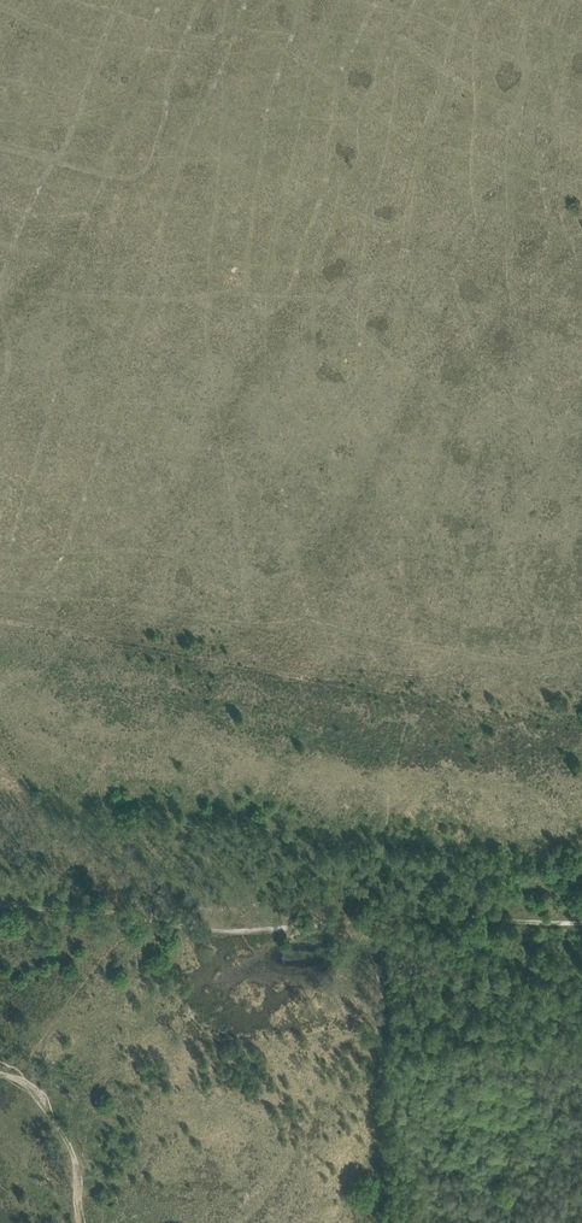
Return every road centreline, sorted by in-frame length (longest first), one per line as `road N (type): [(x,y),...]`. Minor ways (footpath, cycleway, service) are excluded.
road 1 (track): [(0,899),(230,928),(386,916),(581,920)]

